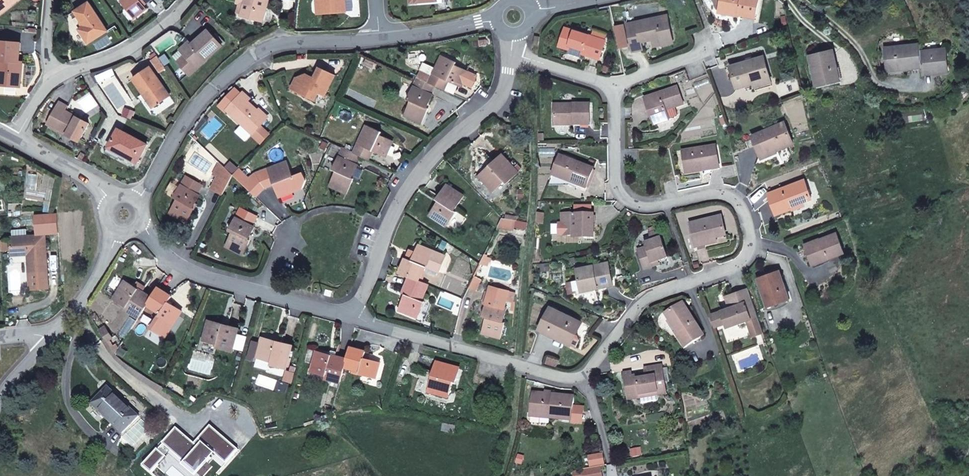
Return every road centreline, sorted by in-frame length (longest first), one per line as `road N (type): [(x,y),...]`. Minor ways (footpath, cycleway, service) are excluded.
road 1 (residential): [(355,318),(579,379),(653,298),(750,259),(755,233),(742,206),(718,191),(651,200),(620,193),(613,167),(613,83)]
road 2 (residential): [(355,318),(408,187),(505,97),(511,52)]
road 3 (residential): [(377,36),(274,44),(240,62),(177,131),(137,199)]
road 4 (residential): [(142,226),(183,269),(355,318)]
road 5 (residential): [(192,0),(144,40),(51,79)]
road 6 (residential): [(117,234),(79,304),(43,337)]
road 7 (residential): [(497,19),(377,36)]

